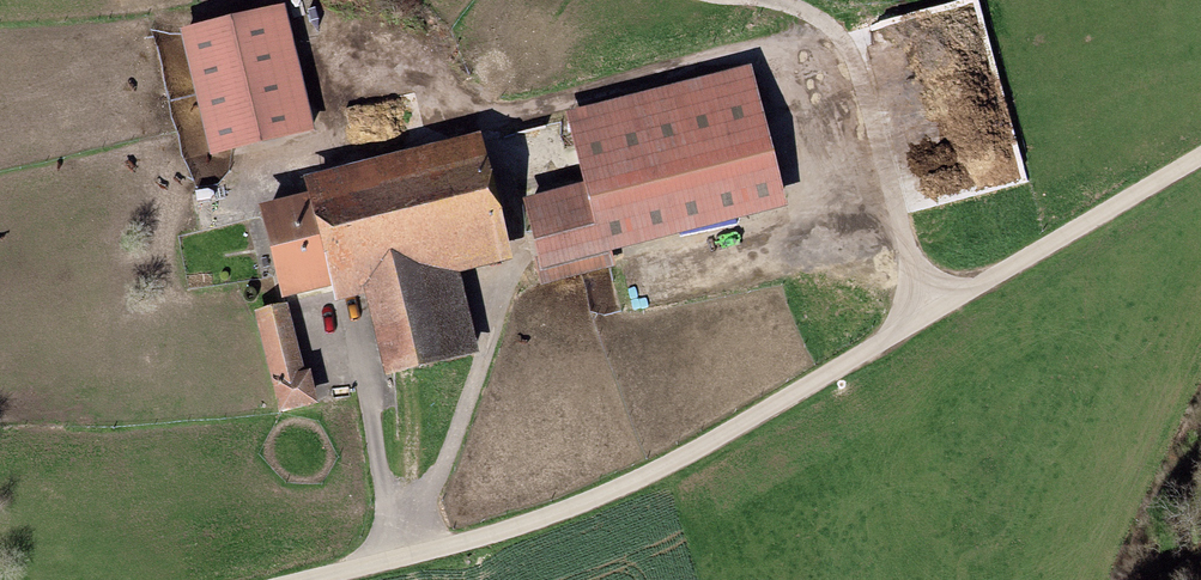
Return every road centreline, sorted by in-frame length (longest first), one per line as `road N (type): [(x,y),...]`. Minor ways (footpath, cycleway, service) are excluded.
road 1 (track): [(317,579),(469,543),(666,470),(1200,157)]
road 2 (track): [(922,320),(862,72),(814,17),(757,0)]

